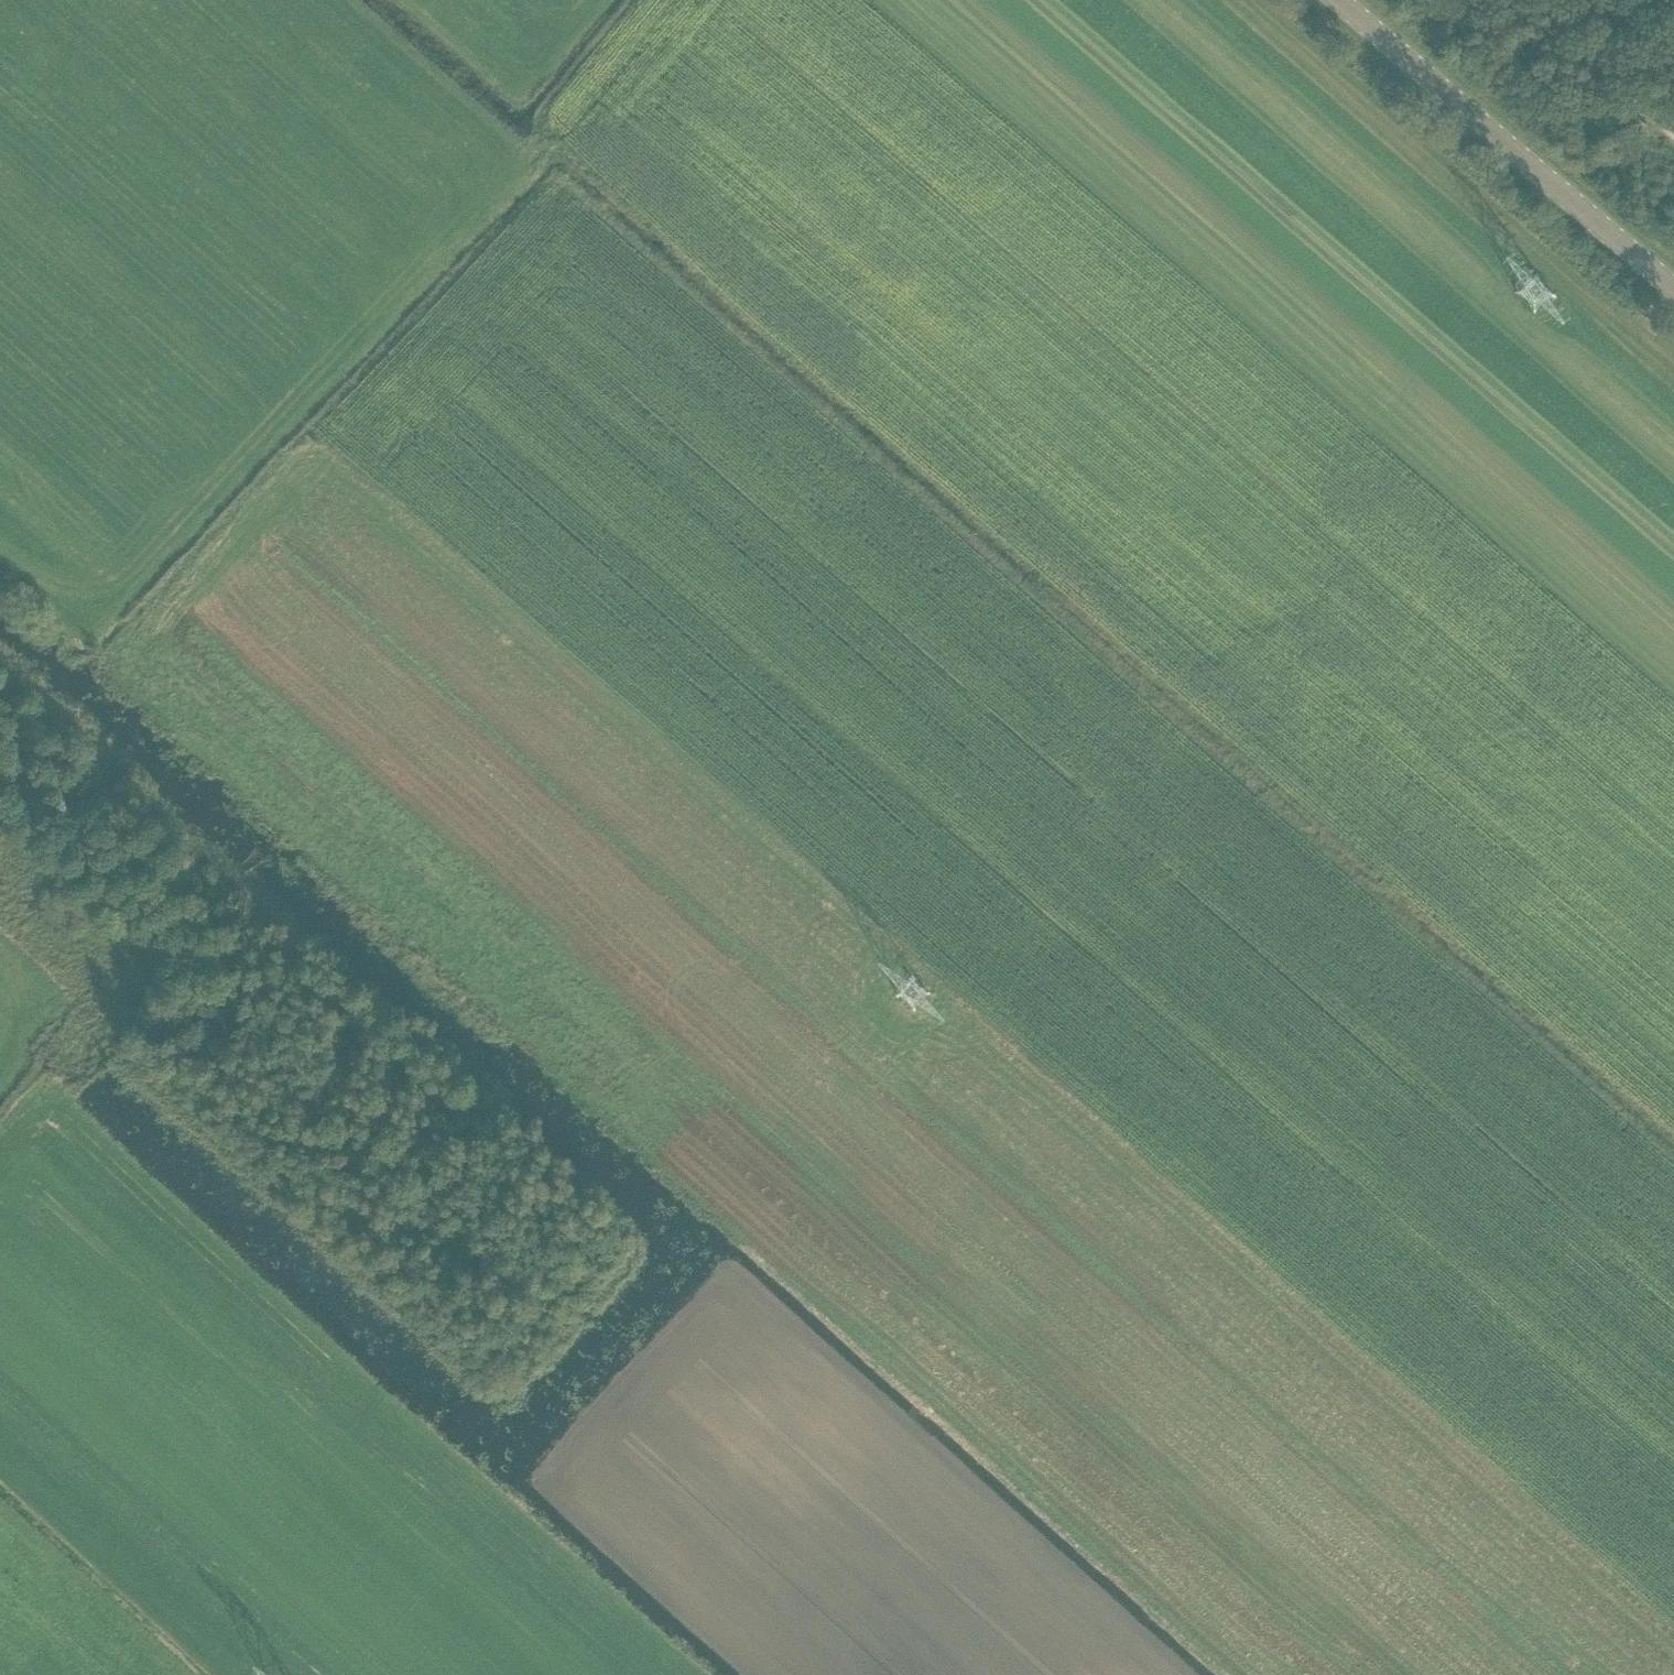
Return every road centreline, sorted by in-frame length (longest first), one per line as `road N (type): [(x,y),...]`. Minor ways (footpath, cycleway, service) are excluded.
road 1 (tertiary): [(1673,300),(1306,0)]

